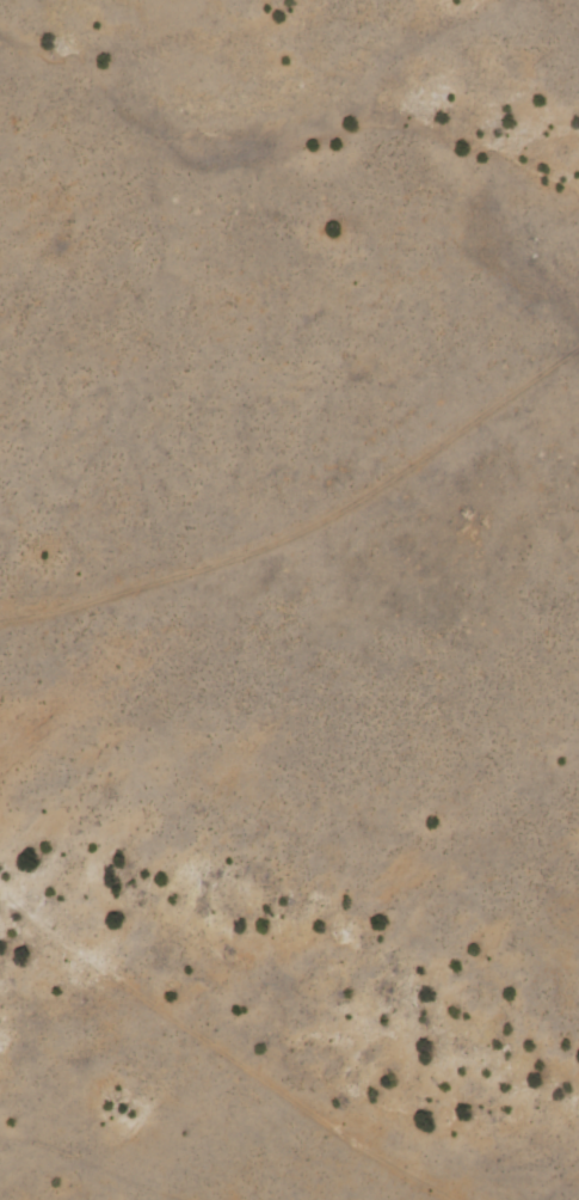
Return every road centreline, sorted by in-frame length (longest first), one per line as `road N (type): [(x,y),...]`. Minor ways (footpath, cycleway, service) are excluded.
road 1 (track): [(548,1199),(190,985),(0,800)]

